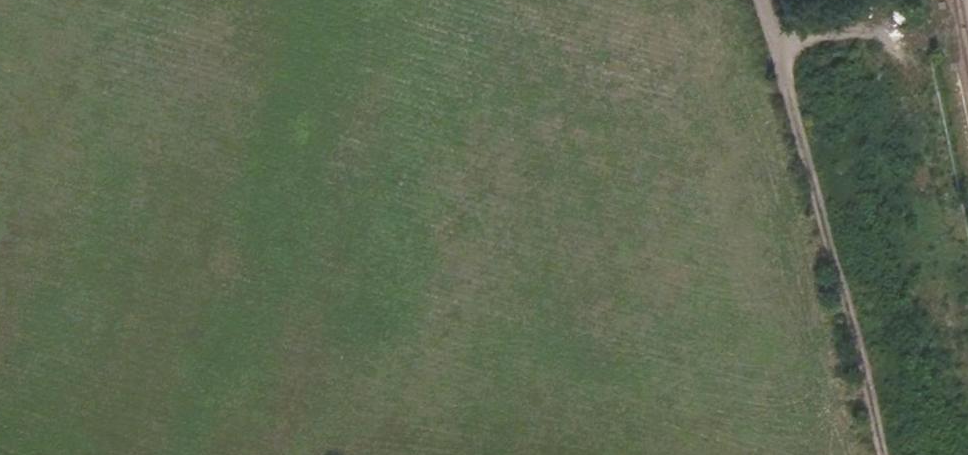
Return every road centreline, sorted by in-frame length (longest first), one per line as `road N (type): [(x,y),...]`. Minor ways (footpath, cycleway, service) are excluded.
road 1 (track): [(874,454),(755,0)]

